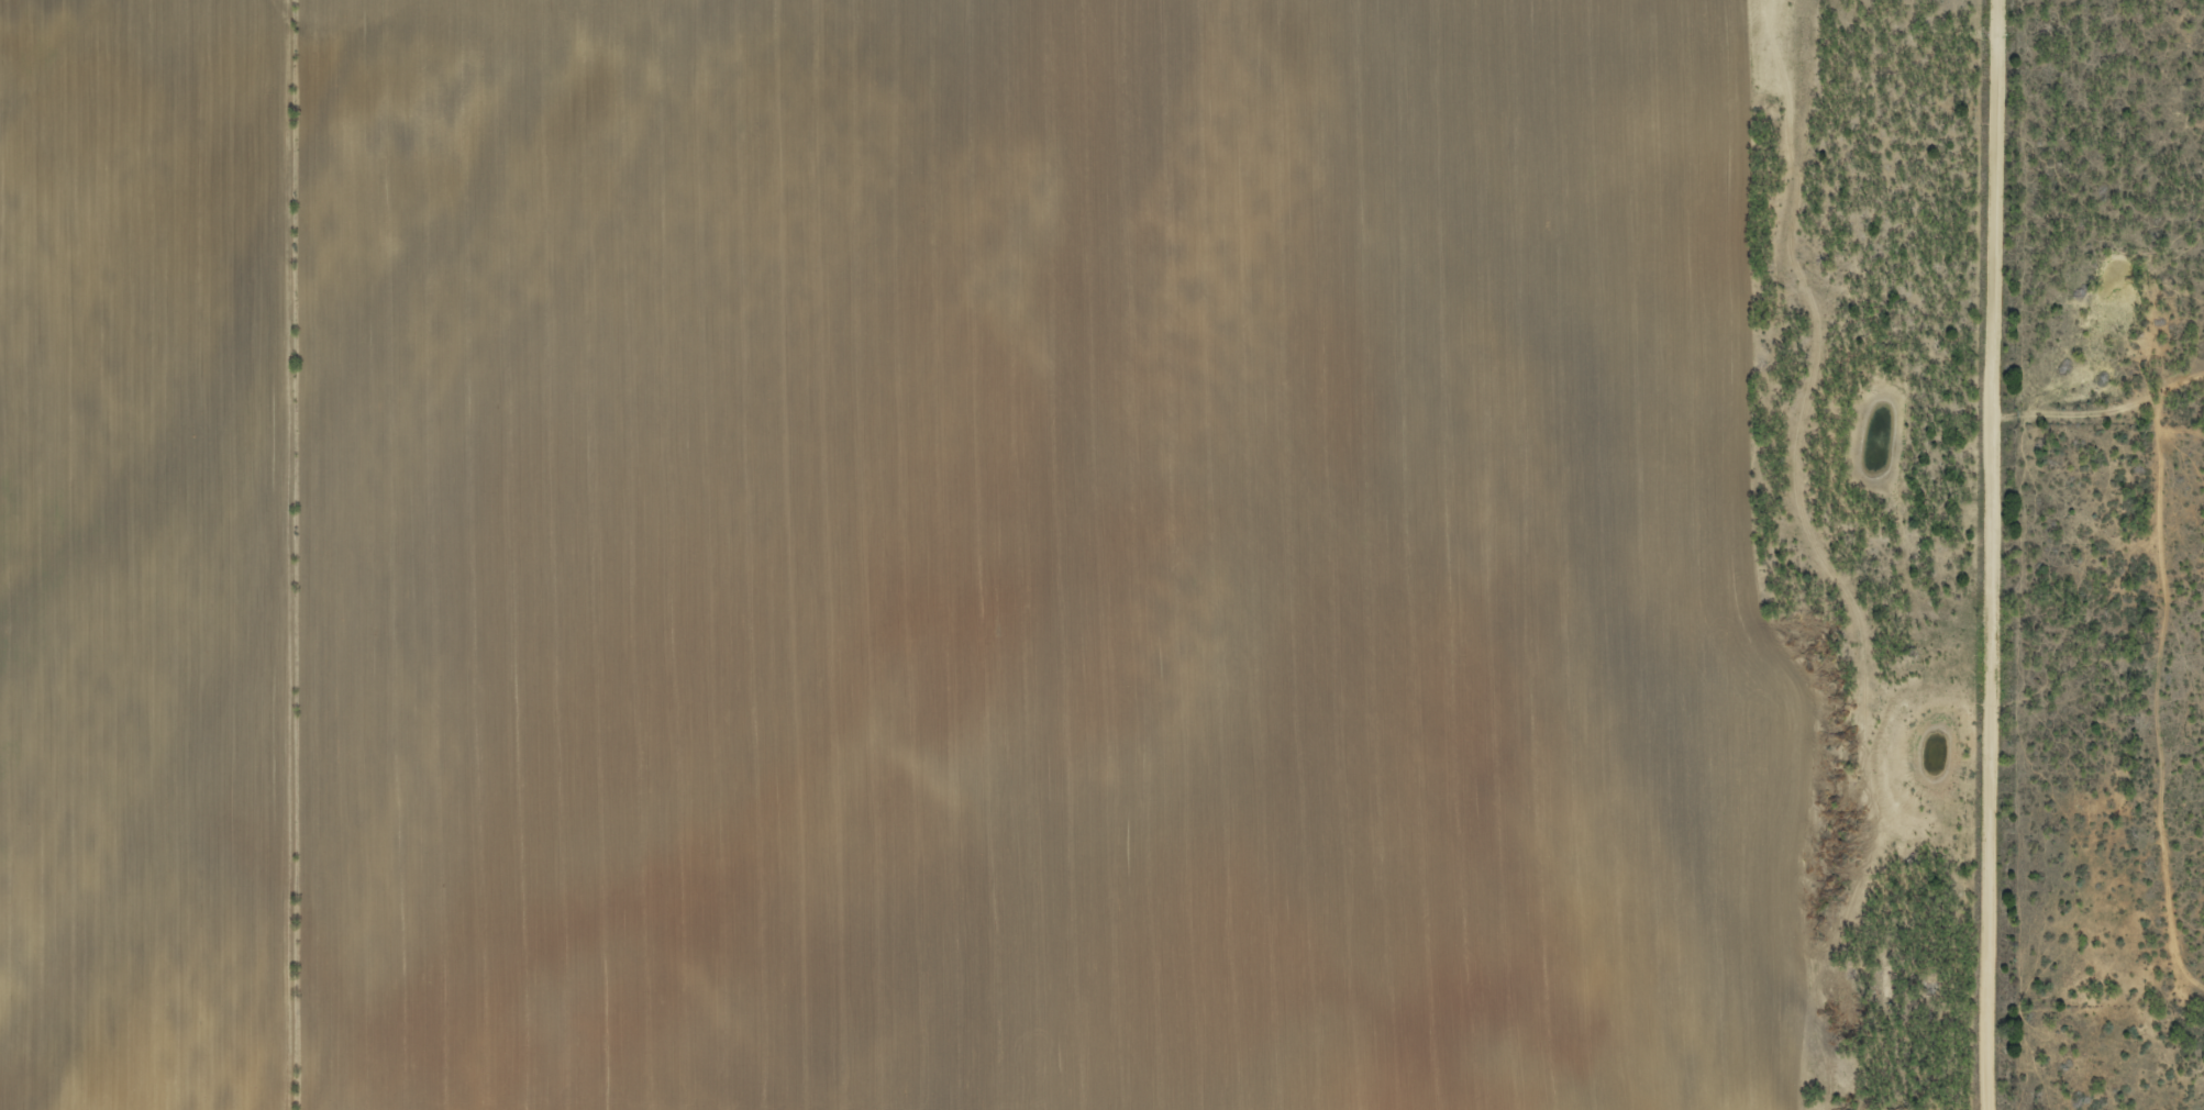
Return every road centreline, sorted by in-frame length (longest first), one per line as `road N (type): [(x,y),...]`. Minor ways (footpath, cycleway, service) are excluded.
road 1 (residential): [(2015,1109),(2011,818),(2022,423),(2005,335),(2006,0)]
road 2 (residential): [(2022,423),(2203,390)]

